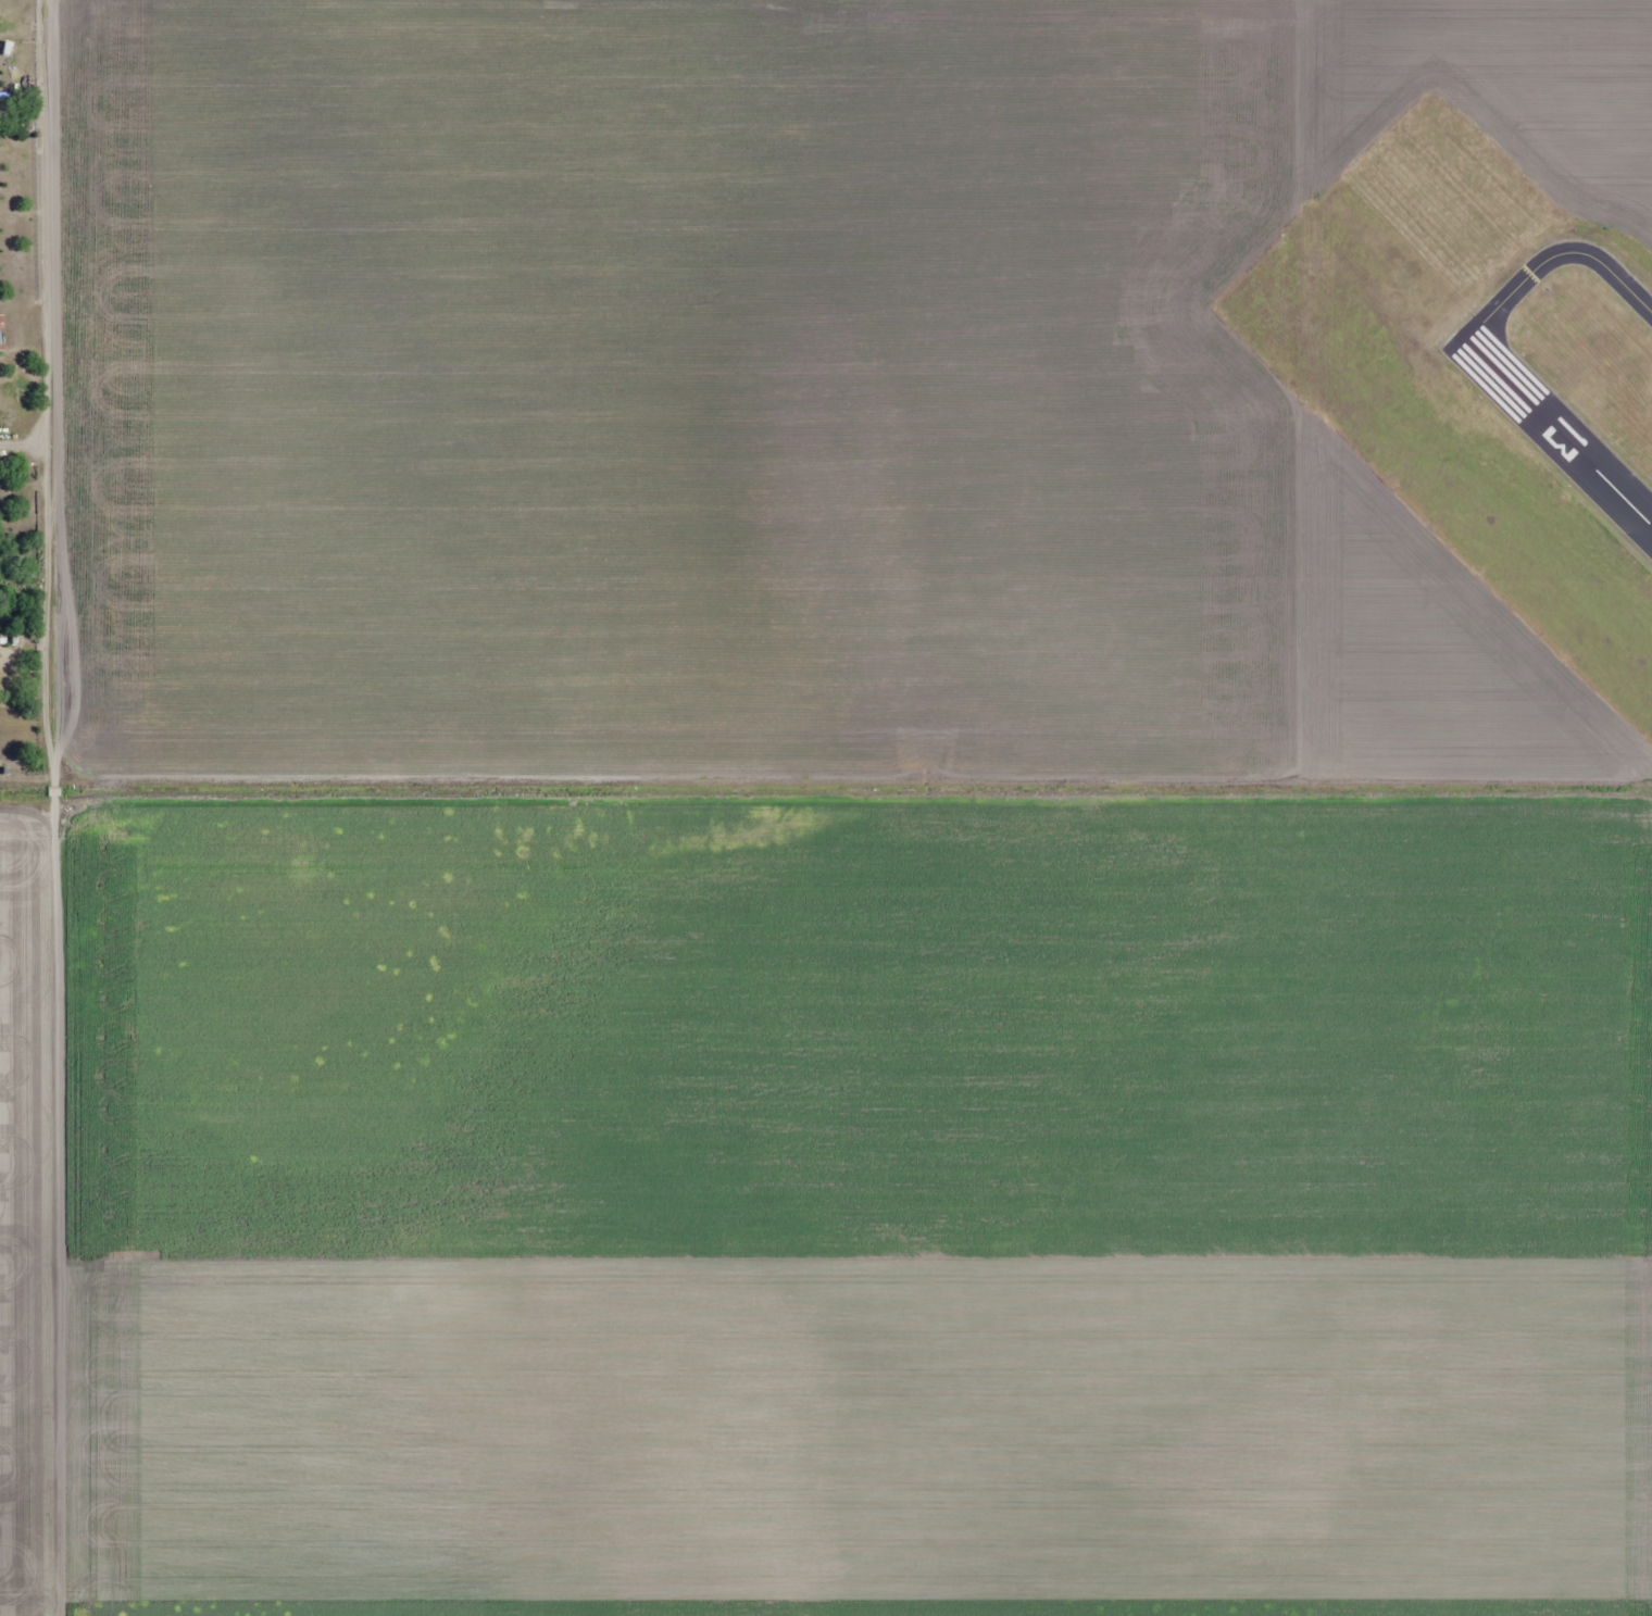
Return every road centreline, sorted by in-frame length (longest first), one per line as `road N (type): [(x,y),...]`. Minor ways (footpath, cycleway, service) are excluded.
road 1 (residential): [(74,1615),(74,442),(52,0)]

